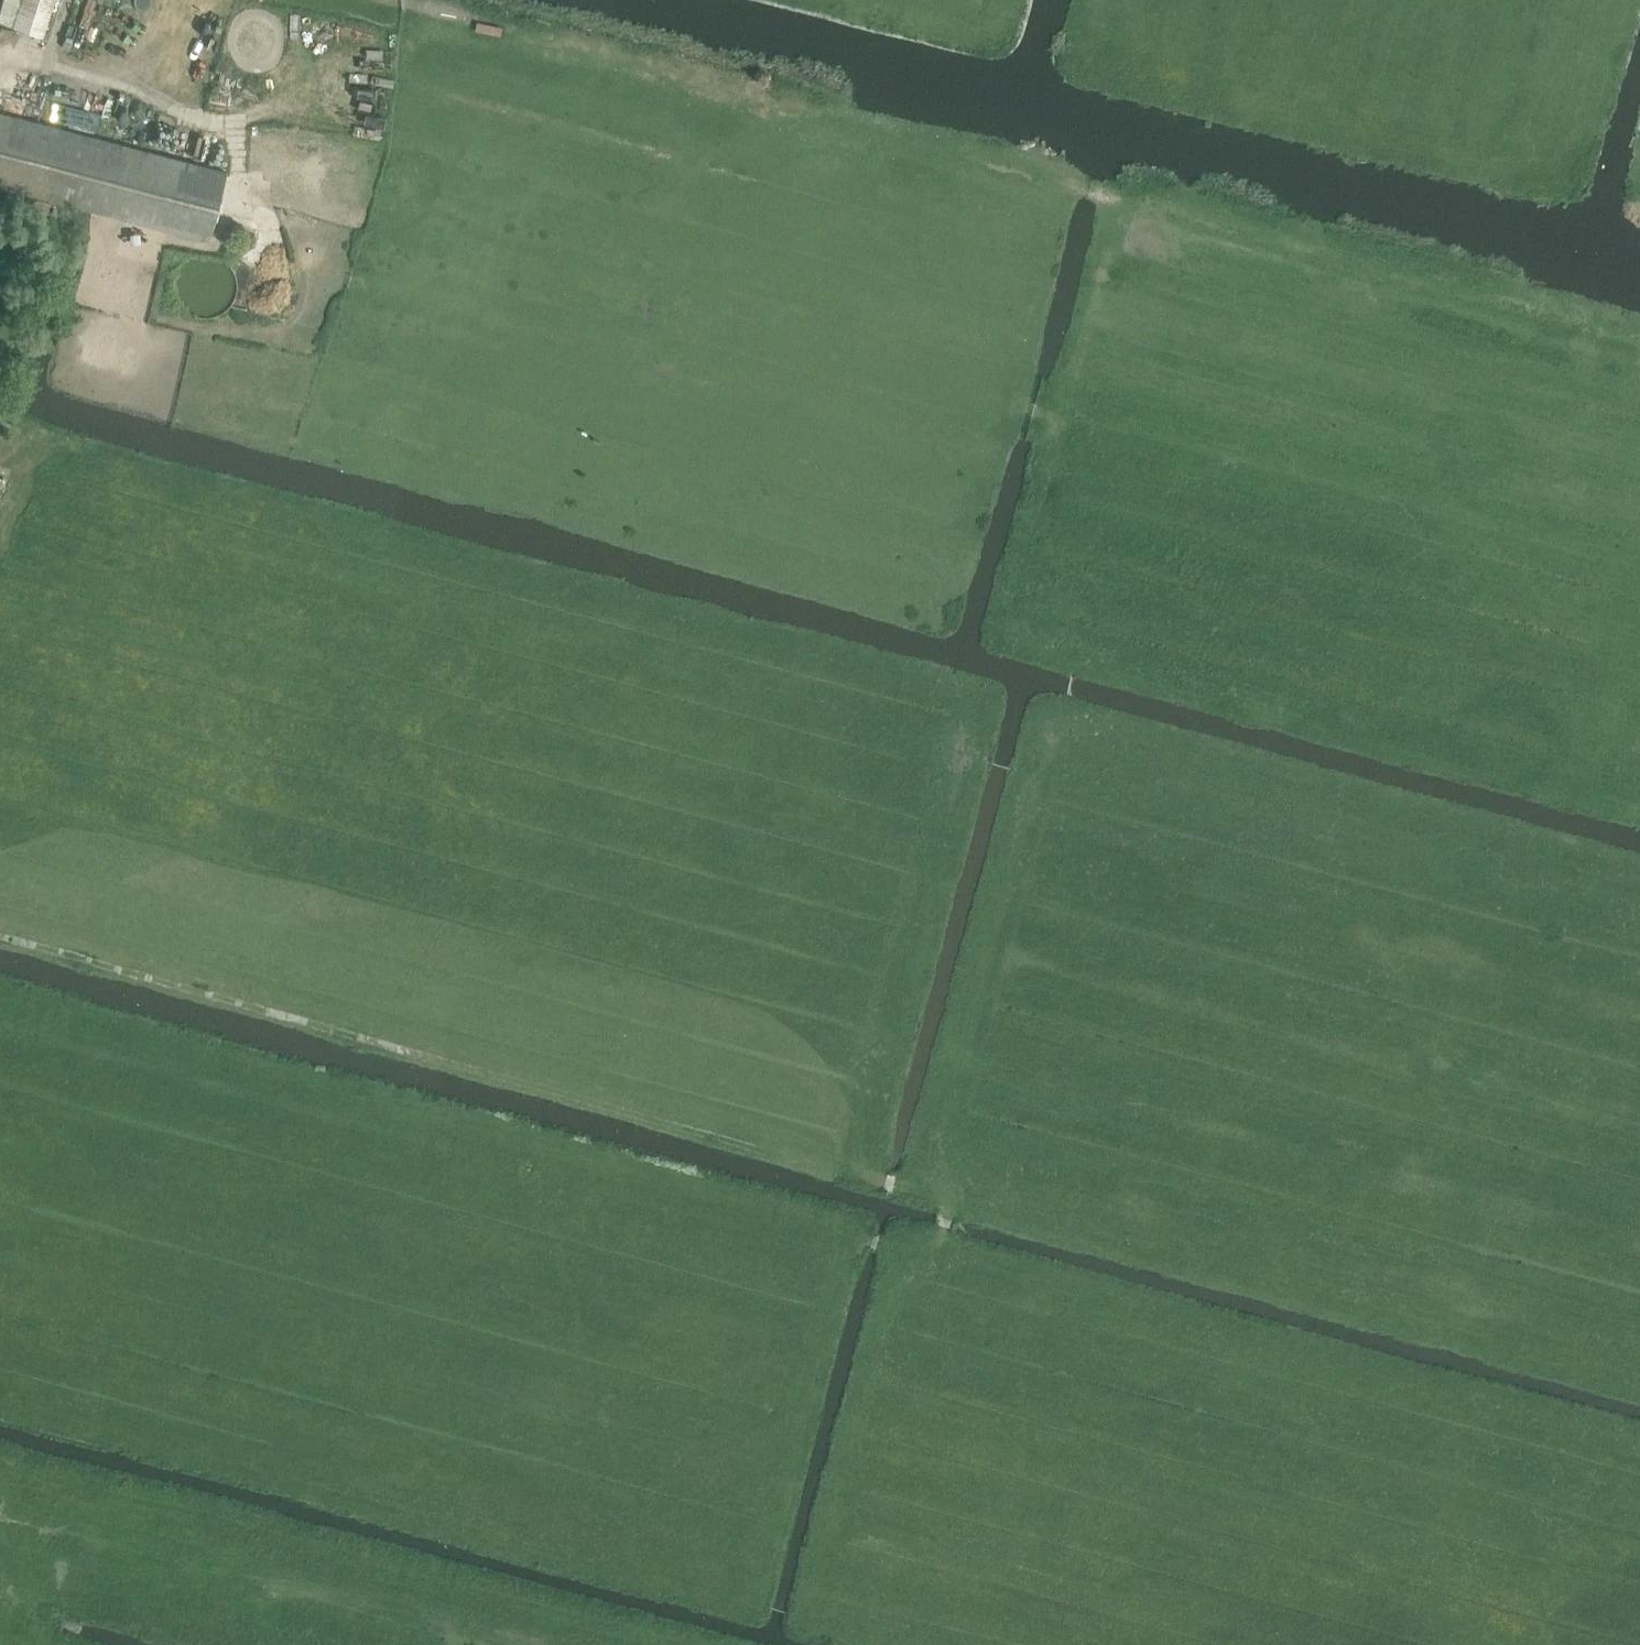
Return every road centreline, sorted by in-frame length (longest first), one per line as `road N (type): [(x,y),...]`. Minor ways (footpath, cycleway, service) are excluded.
road 1 (track): [(536,1088),(955,1210),(945,1235),(903,1230),(881,1246),(854,1239)]

